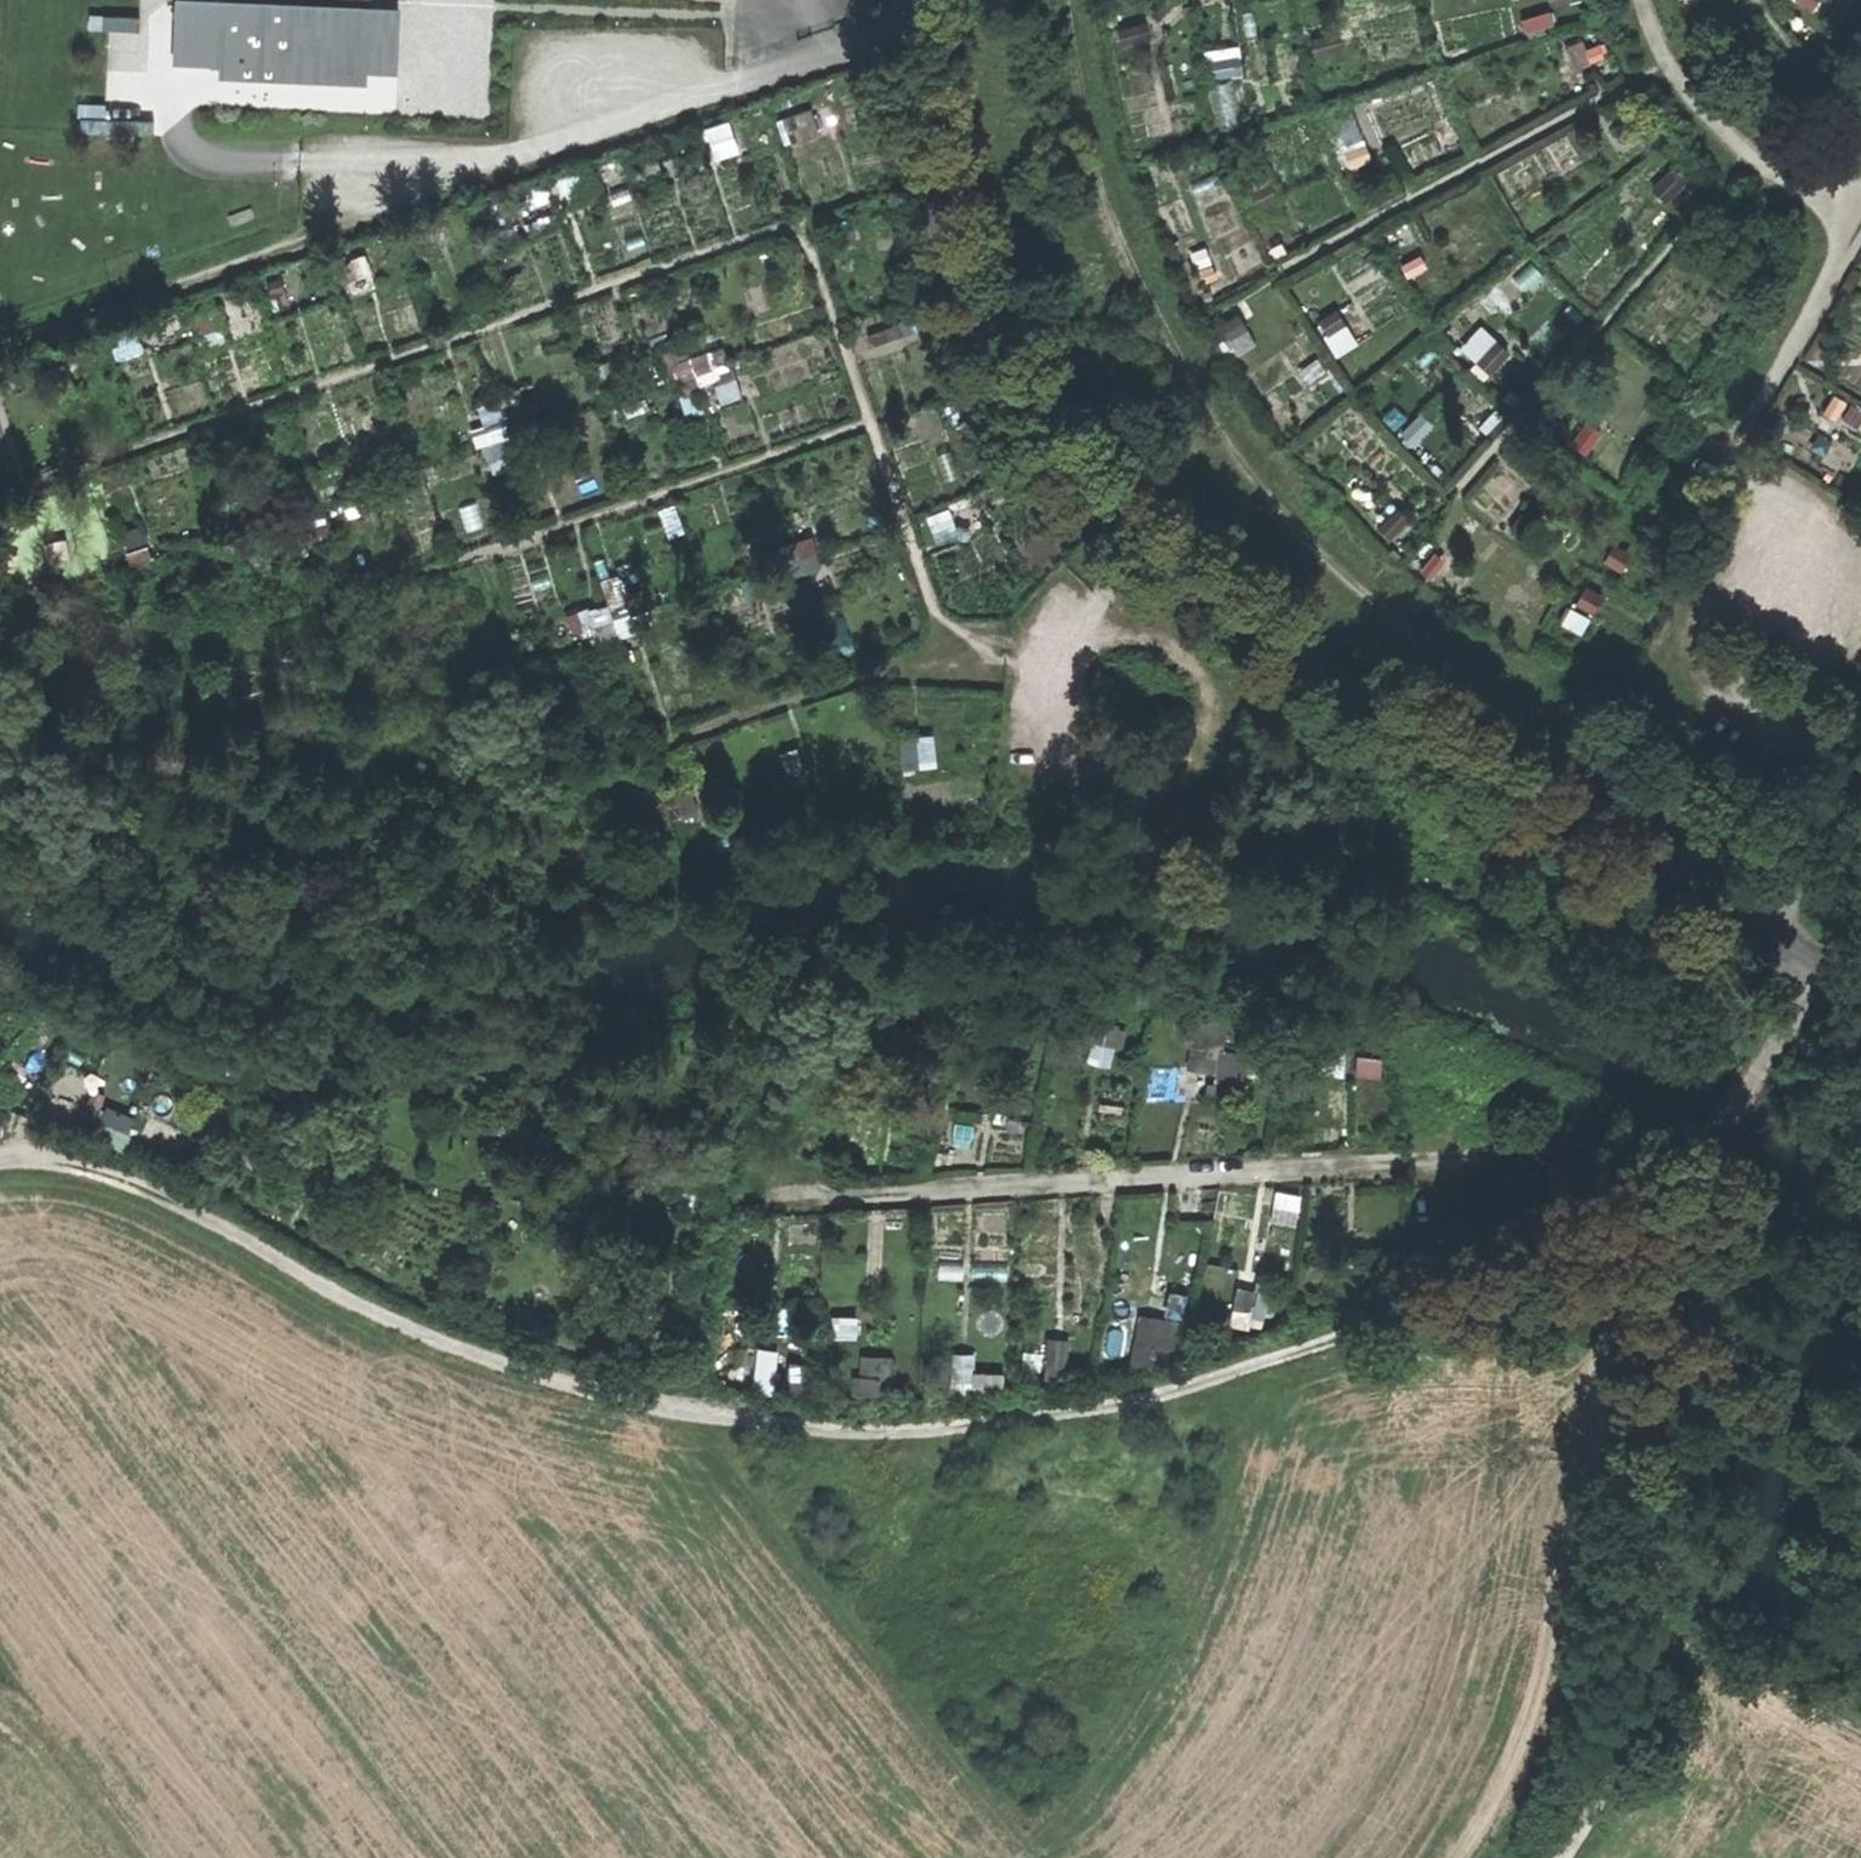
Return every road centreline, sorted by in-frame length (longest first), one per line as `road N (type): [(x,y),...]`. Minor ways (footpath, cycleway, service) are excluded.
road 1 (unclassified): [(913,0),(910,73),(938,218),(1050,443),(1160,547),(1420,731),(1860,980)]
road 2 (track): [(1679,1150),(750,1199)]
road 3 (track): [(0,348),(293,247),(315,221)]

